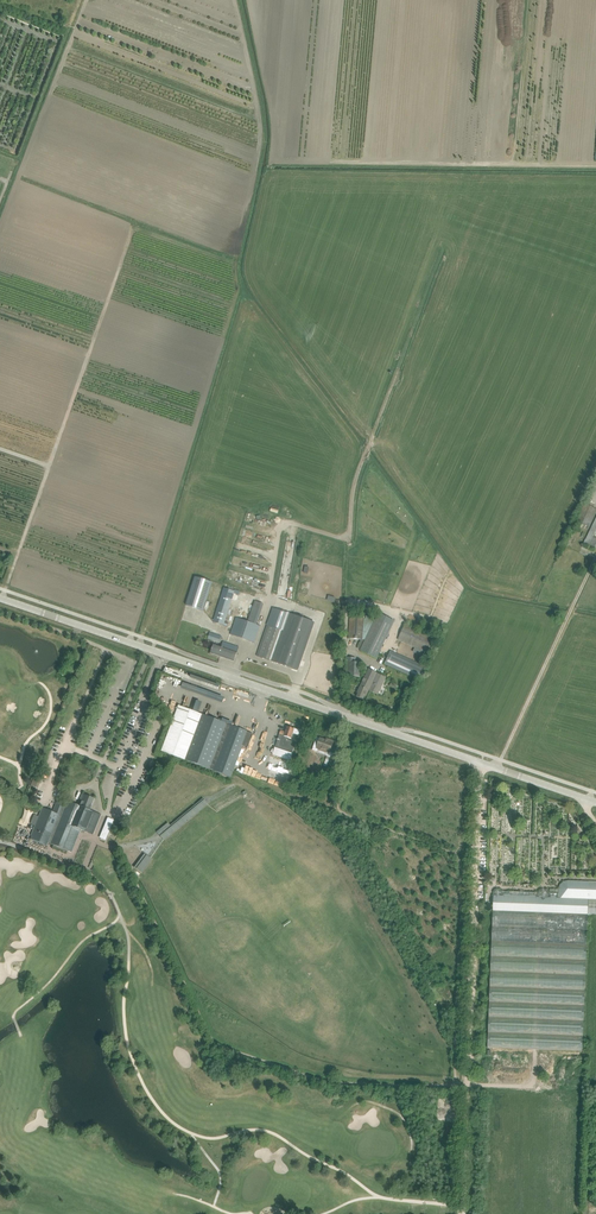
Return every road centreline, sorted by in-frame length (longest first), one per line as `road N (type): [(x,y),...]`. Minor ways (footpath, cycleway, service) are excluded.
road 1 (tertiary): [(0,598),(595,802)]
road 2 (track): [(463,1213),(484,755)]

